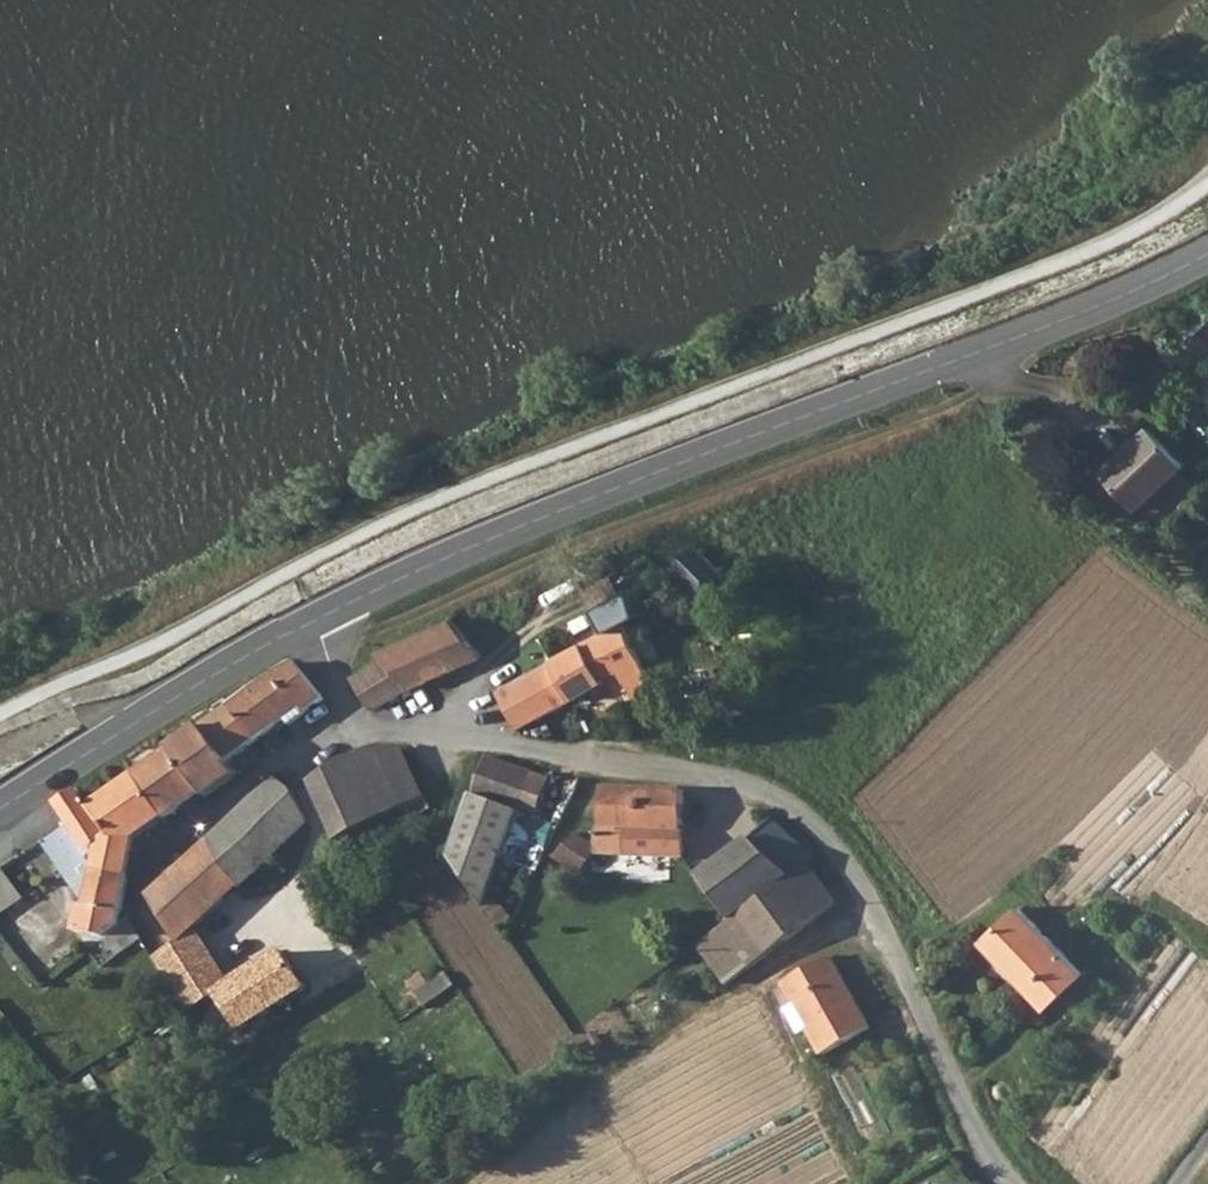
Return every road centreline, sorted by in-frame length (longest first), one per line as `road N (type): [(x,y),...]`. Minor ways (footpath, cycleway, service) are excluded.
road 1 (unclassified): [(313,623),(360,728),(724,781),(760,790),(795,813),(834,847),(884,924),(981,1147),(1017,1183)]
road 2 (secondary): [(313,623),(454,557),(1066,323),(1207,256)]
road 3 (track): [(325,654),(532,560),(940,409),(999,376)]
road 4 (secondary): [(0,814),(313,623)]

